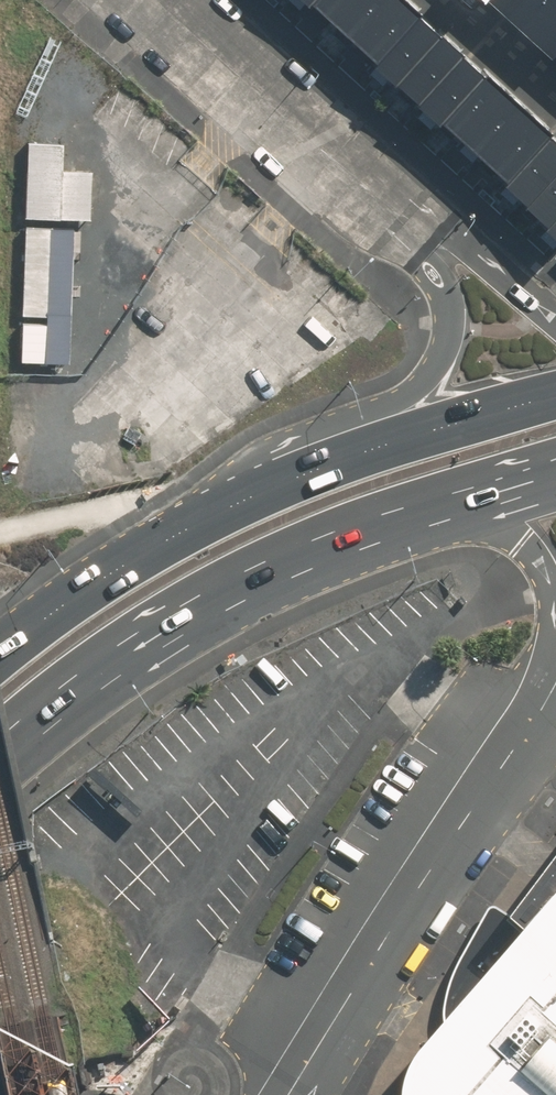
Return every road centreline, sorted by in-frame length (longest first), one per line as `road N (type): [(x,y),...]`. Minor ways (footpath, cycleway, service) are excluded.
road 1 (trunk): [(446,508),(285,568),(180,621),(103,671),(0,759)]
road 2 (trunk): [(0,658),(135,557),(256,496),(386,447)]
road 3 (residential): [(518,745),(289,1094)]
road 4 (residential): [(154,0),(406,222)]
road 5 (residential): [(386,447),(440,367),(452,318),(445,286),(406,222)]
road 6 (residential): [(406,222),(555,319)]
road 7 (trunk): [(386,447),(555,394)]
road 8 (residential): [(555,606),(550,580),(522,543),(446,508)]
road 9 (residential): [(518,745),(555,630)]

